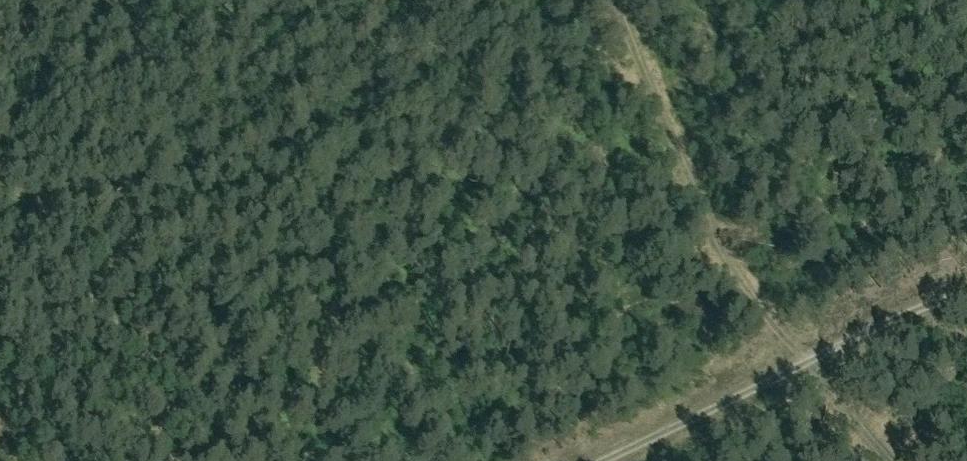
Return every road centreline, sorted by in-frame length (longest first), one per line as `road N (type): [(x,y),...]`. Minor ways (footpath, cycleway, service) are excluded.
road 1 (track): [(610,0),(723,266),(811,360),(885,460)]
road 2 (track): [(600,460),(837,344),(966,297)]

